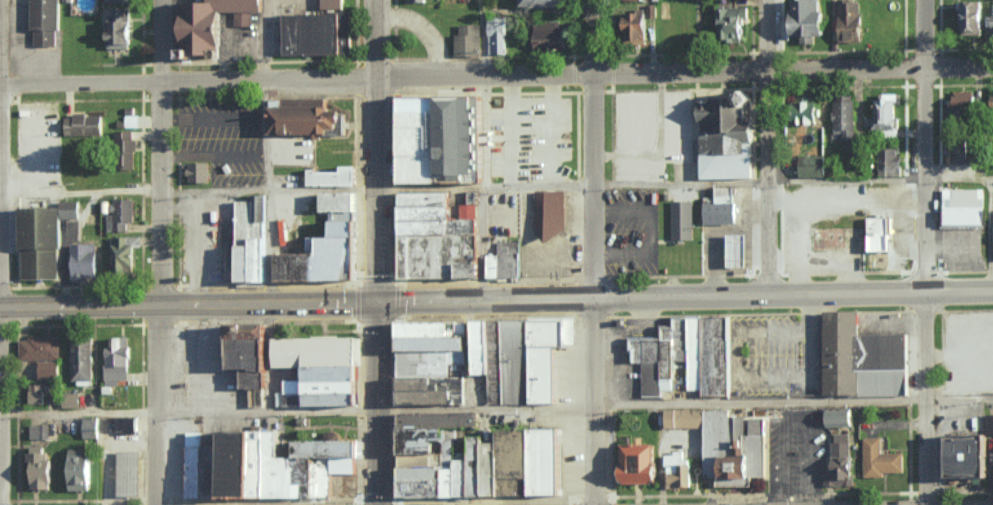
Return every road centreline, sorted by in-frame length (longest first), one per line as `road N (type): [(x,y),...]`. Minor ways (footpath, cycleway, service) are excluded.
road 1 (residential): [(992,68),(375,74)]
road 2 (residential): [(152,504),(159,0)]
road 3 (residential): [(928,504),(923,0)]
road 4 (residential): [(596,504),(593,0)]
road 5 (residential): [(375,74),(0,82)]
road 6 (secondary): [(672,295),(992,290)]
road 7 (residential): [(377,304),(375,0)]
road 8 (secondary): [(377,304),(672,295)]
road 9 (residential): [(772,293),(771,0)]
road 10 (secondary): [(132,305),(377,304)]
road 11 (residential): [(0,222),(4,0)]
road 12 (secondary): [(376,504),(377,304)]
road 13 (secondary): [(0,307),(132,305)]

